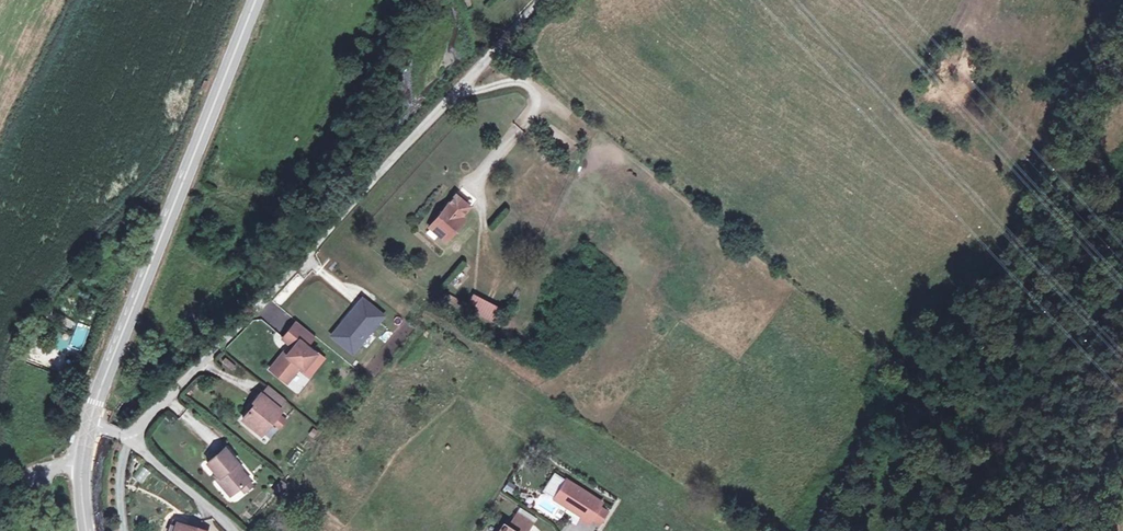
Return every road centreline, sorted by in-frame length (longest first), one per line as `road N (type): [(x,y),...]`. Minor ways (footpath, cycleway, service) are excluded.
road 1 (unclassified): [(124,437),(293,269),(517,22),(546,0)]
road 2 (secondary): [(89,426),(258,0)]
road 3 (track): [(841,530),(987,257)]
road 4 (unclassified): [(131,443),(230,530)]

